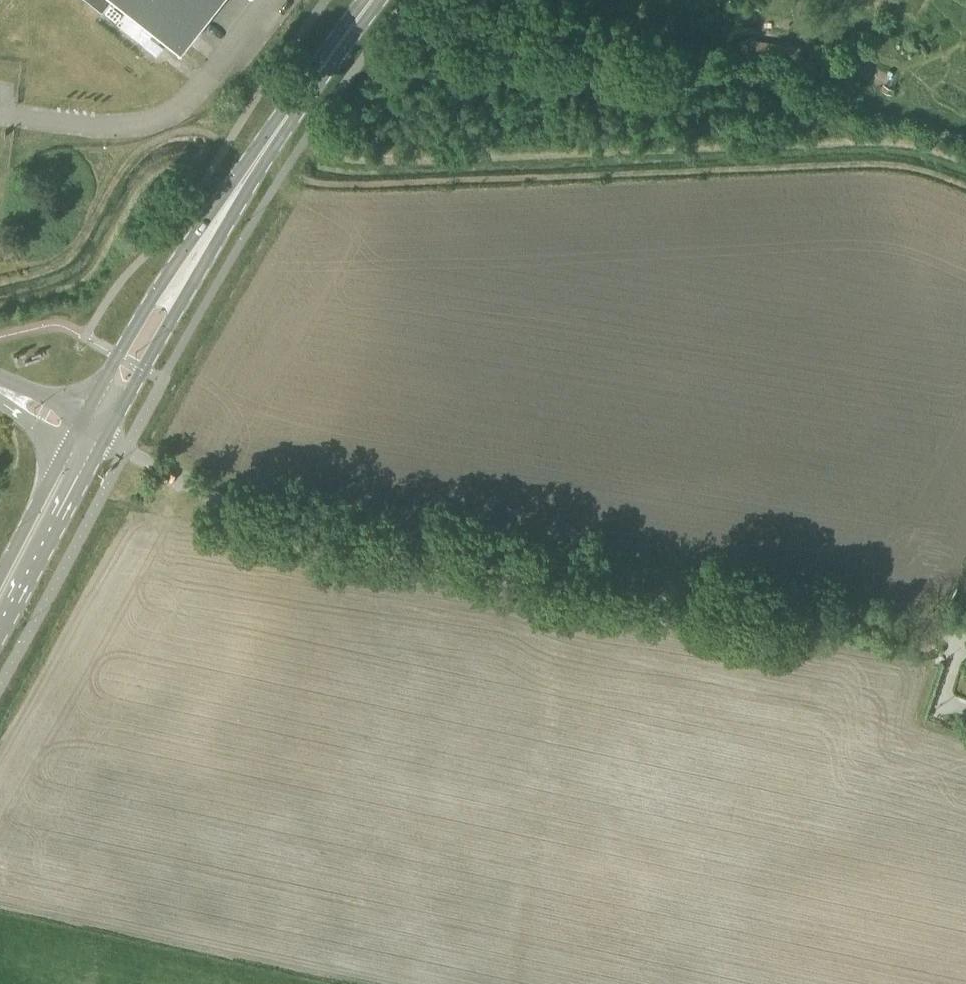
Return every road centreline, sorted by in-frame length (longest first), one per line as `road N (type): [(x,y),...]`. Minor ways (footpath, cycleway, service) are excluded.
road 1 (secondary): [(90,437),(219,219),(372,0)]
road 2 (secondary): [(0,606),(90,437)]

